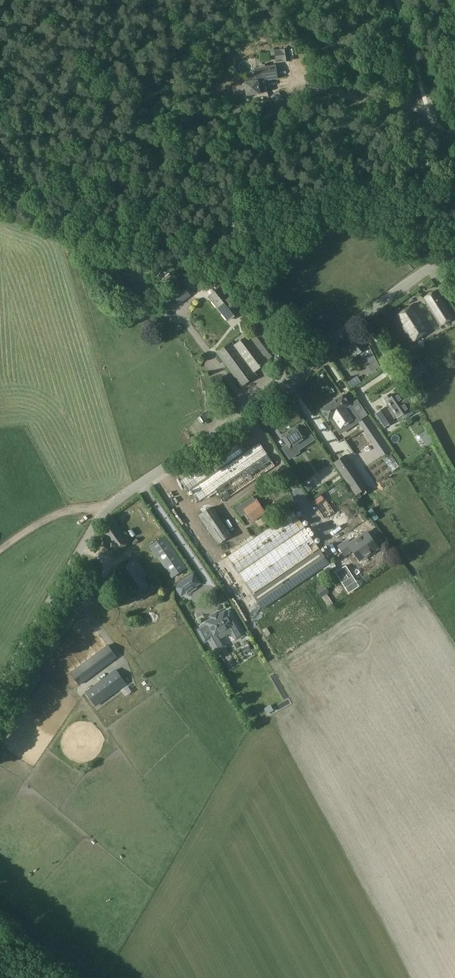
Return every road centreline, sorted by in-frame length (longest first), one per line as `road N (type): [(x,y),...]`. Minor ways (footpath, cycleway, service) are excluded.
road 1 (unclassified): [(0,686),(103,513),(432,266)]
road 2 (track): [(437,121),(399,104),(293,82)]
road 3 (track): [(403,0),(437,121)]

